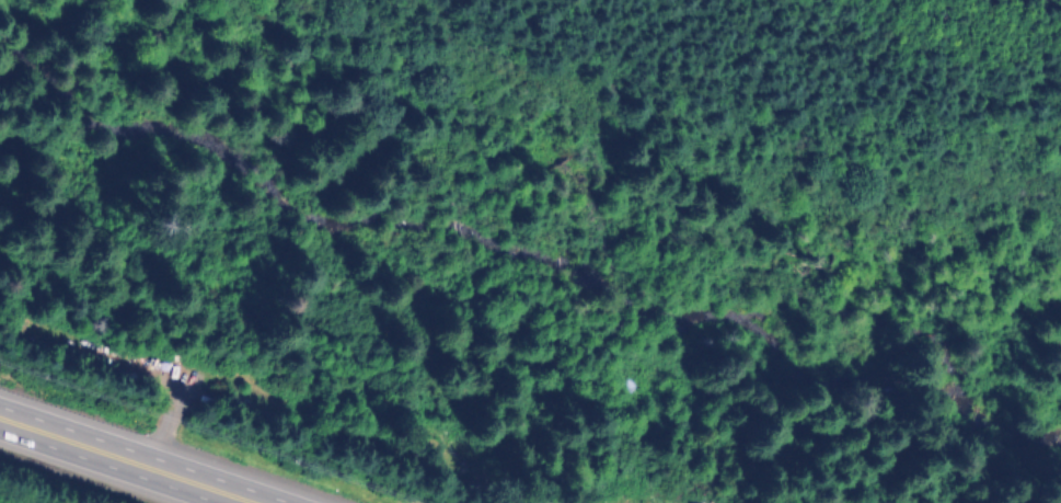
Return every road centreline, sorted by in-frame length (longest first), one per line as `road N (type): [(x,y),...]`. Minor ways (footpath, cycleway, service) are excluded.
road 1 (trunk): [(252,502),(0,418)]

